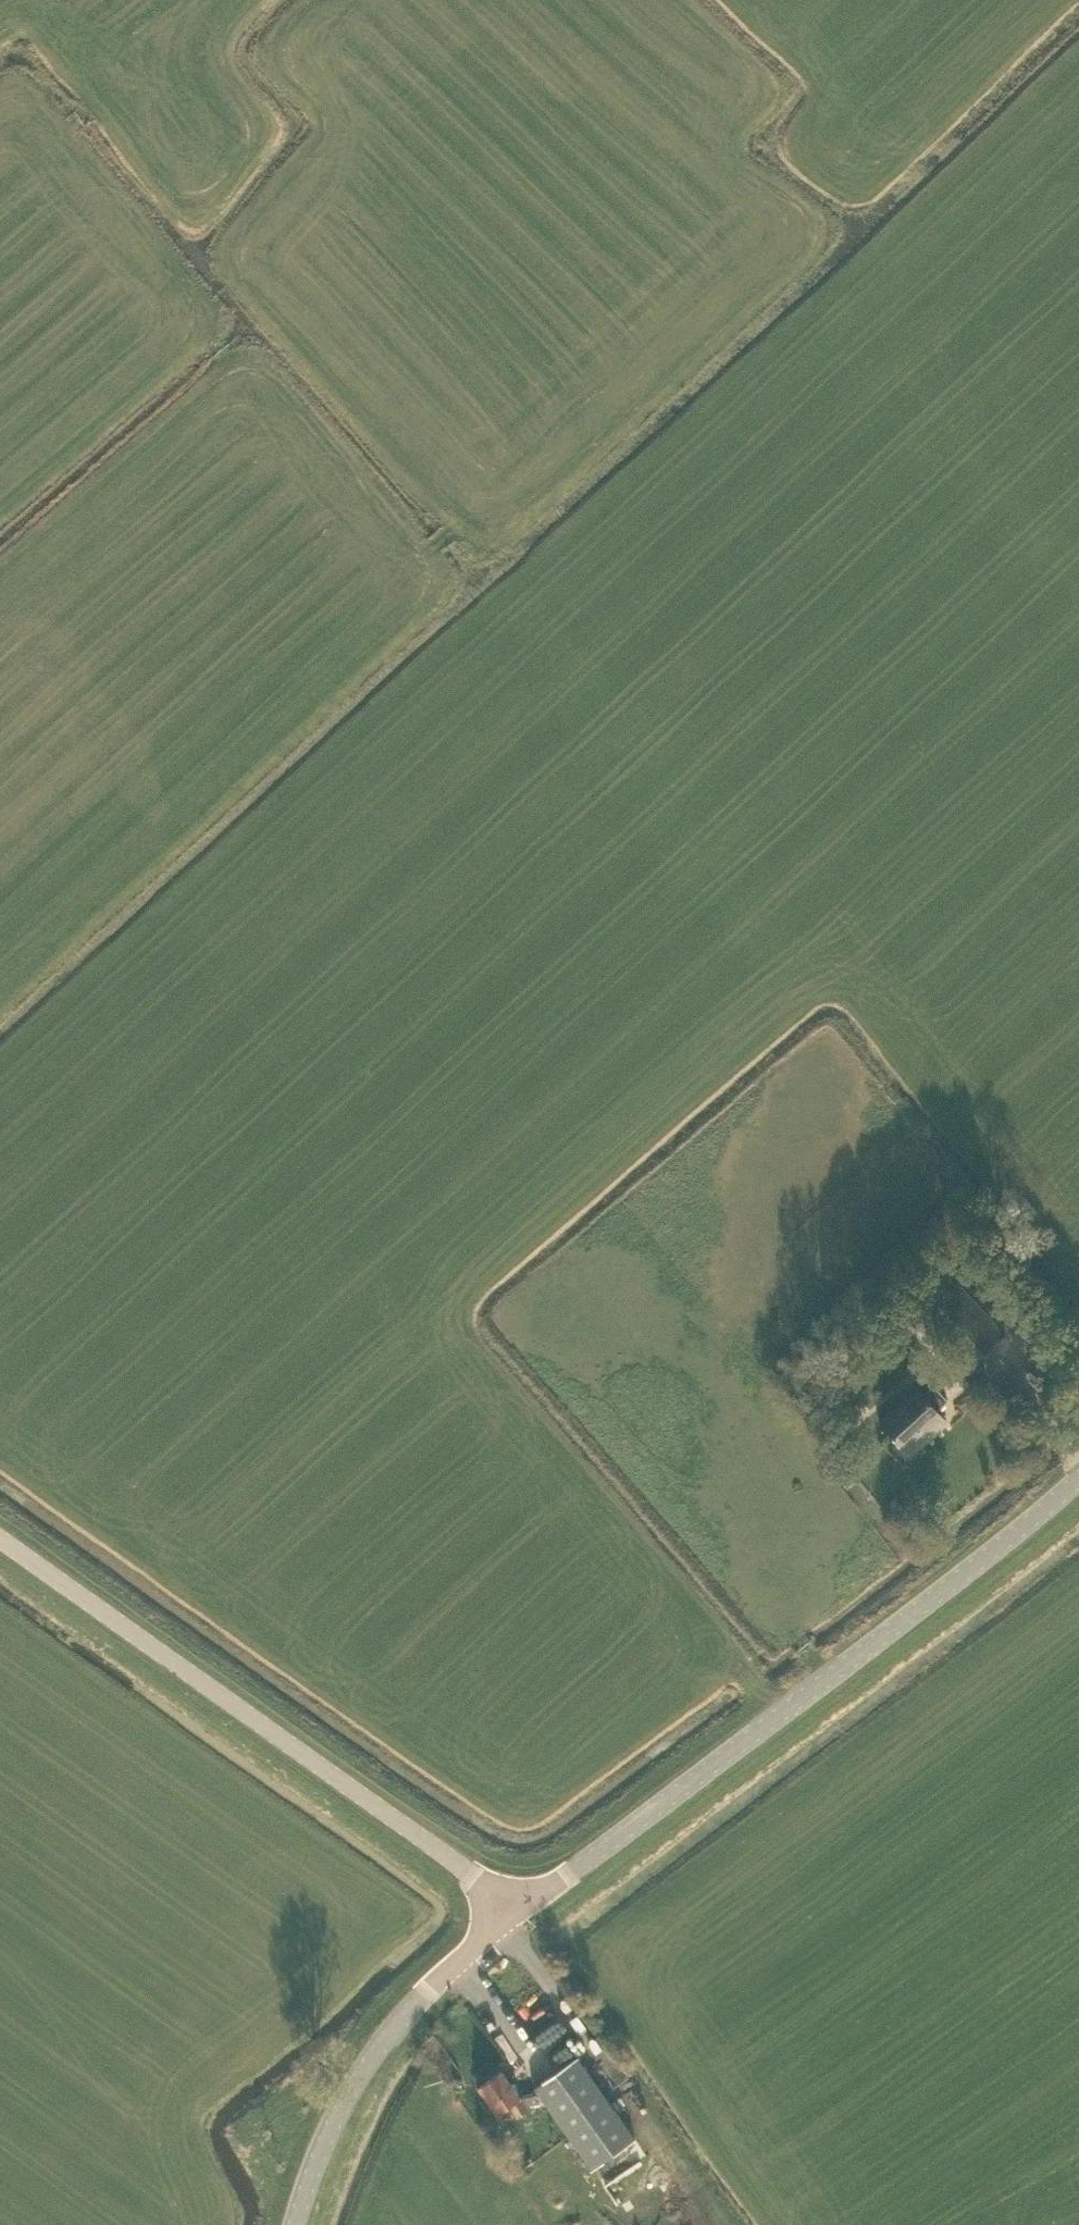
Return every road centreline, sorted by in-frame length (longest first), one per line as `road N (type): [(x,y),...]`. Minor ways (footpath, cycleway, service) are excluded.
road 1 (tertiary): [(511,1917),(1078,1479)]
road 2 (tertiary): [(511,1917),(451,1858),(0,1537)]
road 3 (tertiary): [(295,2224),(338,2114),(370,2062),(404,2018),(511,1917)]

